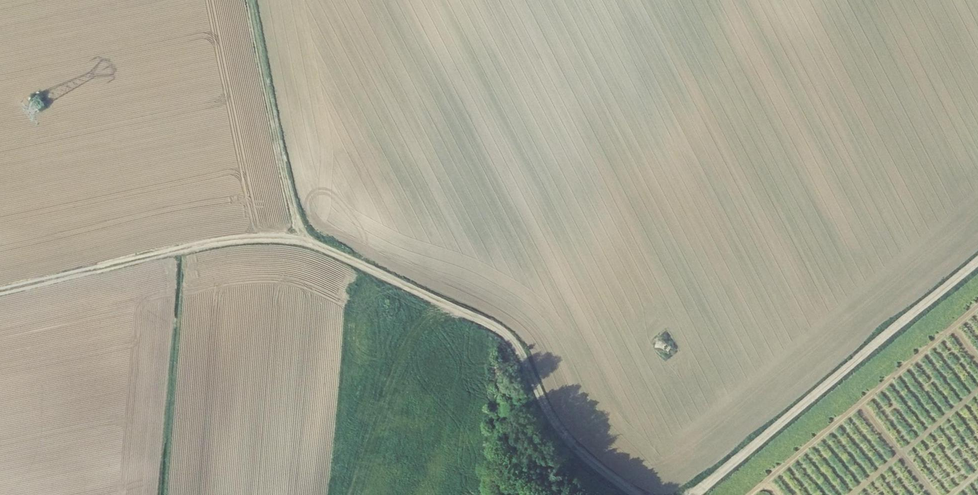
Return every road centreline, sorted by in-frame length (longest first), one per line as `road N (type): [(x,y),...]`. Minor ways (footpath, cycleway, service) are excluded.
road 1 (unclassified): [(0,292),(233,240),(305,241),(502,334),(564,434),(639,494)]
road 2 (track): [(977,262),(695,494)]
road 3 (track): [(249,0),(297,240)]

